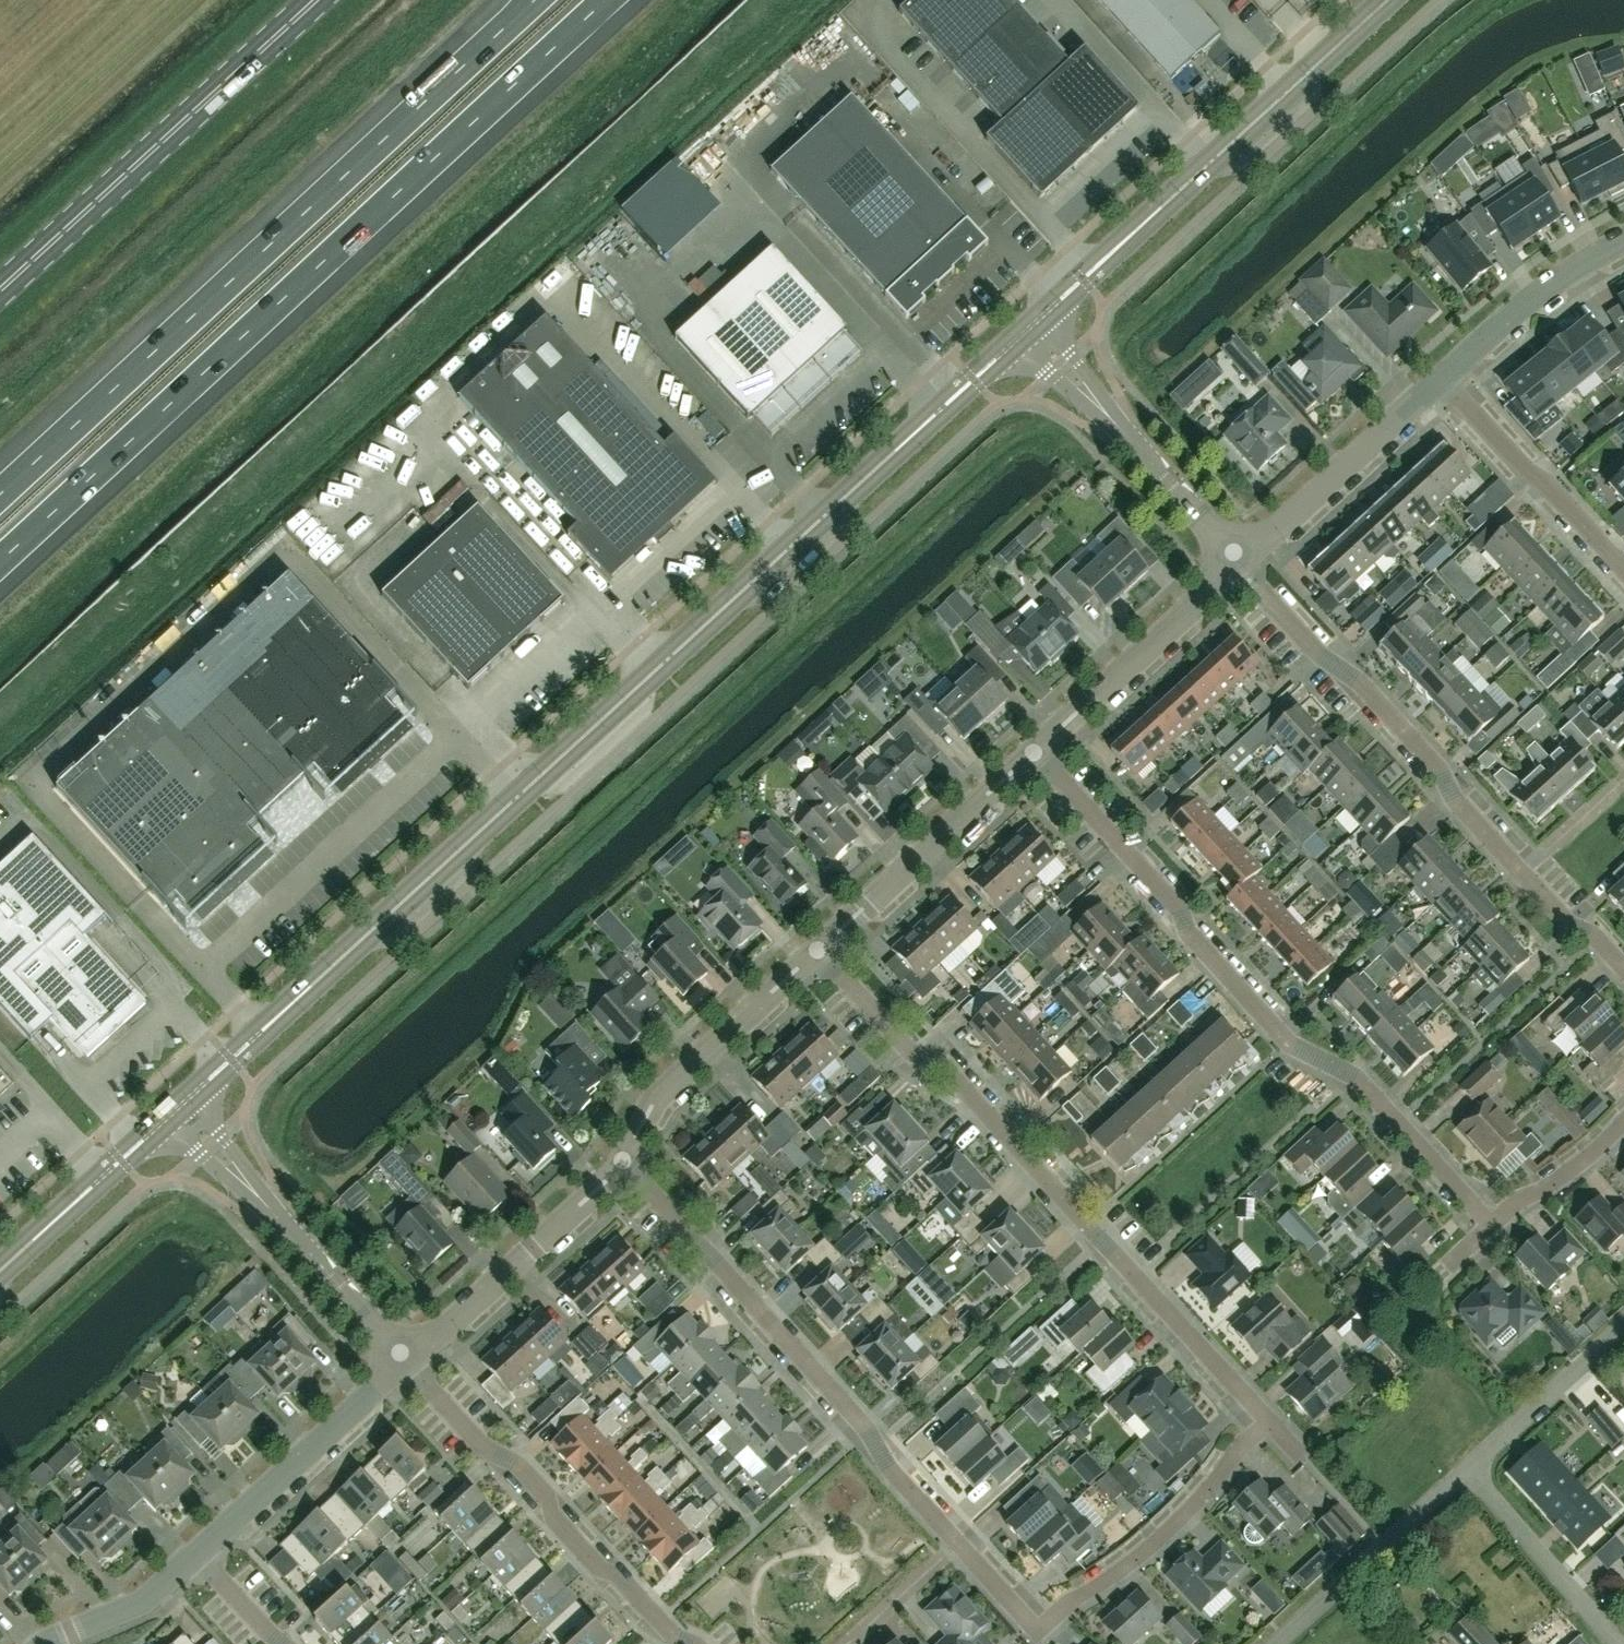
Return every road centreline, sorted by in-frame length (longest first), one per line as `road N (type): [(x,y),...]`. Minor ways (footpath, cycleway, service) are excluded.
road 1 (secondary): [(187,1099),(1016,341)]
road 2 (motorway): [(0,564),(608,0)]
road 3 (motorway): [(536,0),(0,492)]
road 4 (residential): [(1493,1221),(1356,1077),(1289,1041),(1037,753)]
road 5 (residential): [(1266,1420),(1097,1245),(936,1058),(910,1049),(821,954)]
road 6 (residential): [(959,1541),(888,1464),(868,1429),(622,1160)]
road 7 (secondary): [(1040,319),(1386,0)]
road 8 (residential): [(959,1541),(1038,1630),(1162,1533),(1266,1420)]
road 9 (primary): [(317,0),(0,290)]
road 10 (residential): [(1521,870),(1455,802),(1440,769),(1355,680),(1319,654),(1240,559)]
road 11 (residential): [(694,1643),(599,1566),(555,1522),(547,1494),(514,1462),(489,1451),(403,1359)]
road 12 (residential): [(403,1359),(536,1247),(622,1160)]
road 13 (residential): [(821,954),(1037,753)]
road 14 (residential): [(622,1160),(677,1073),(821,954)]
road 15 (residential): [(193,1554),(403,1359)]
road 16 (residential): [(1037,753),(1240,559)]
road 17 (residential): [(1240,559),(1438,380)]
road 18 (residential): [(1623,569),(1438,380)]
road 19 (residential): [(1281,1643),(1463,1469)]
road 20 (residential): [(403,1359),(243,1182)]
road 21 (residential): [(1438,380),(1543,287),(1623,240)]
road 22 (residential): [(1613,1643),(1463,1469)]
road 23 (secondary): [(0,1271),(167,1117)]
road 24 (residential): [(1463,1469),(1623,1321)]
road 25 (residential): [(1240,559),(1097,403)]
road 26 (residential): [(43,1643),(152,1594),(193,1554)]
road 27 (residential): [(1493,1221),(1557,1180),(1623,1122)]
road 28 (residential): [(840,1643),(959,1541)]
road 29 (residential): [(1623,969),(1521,870)]
road 30 (residential): [(1521,870),(1623,774)]
road 31 (residential): [(279,1643),(193,1554)]

